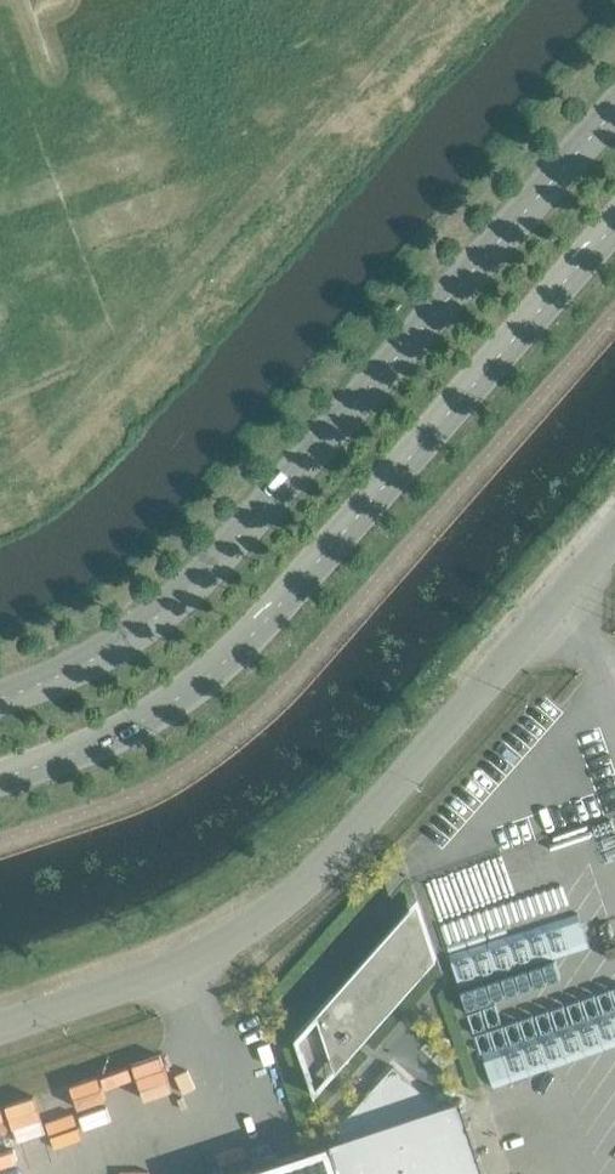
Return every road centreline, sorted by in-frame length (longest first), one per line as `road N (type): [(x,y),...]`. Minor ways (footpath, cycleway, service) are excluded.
road 1 (secondary): [(614,110),(200,580),(109,651),(0,699)]
road 2 (secondary): [(0,779),(128,730),(225,662),(614,225)]
road 3 (unclassified): [(614,541),(333,861),(270,916),(133,985),(0,1028)]

